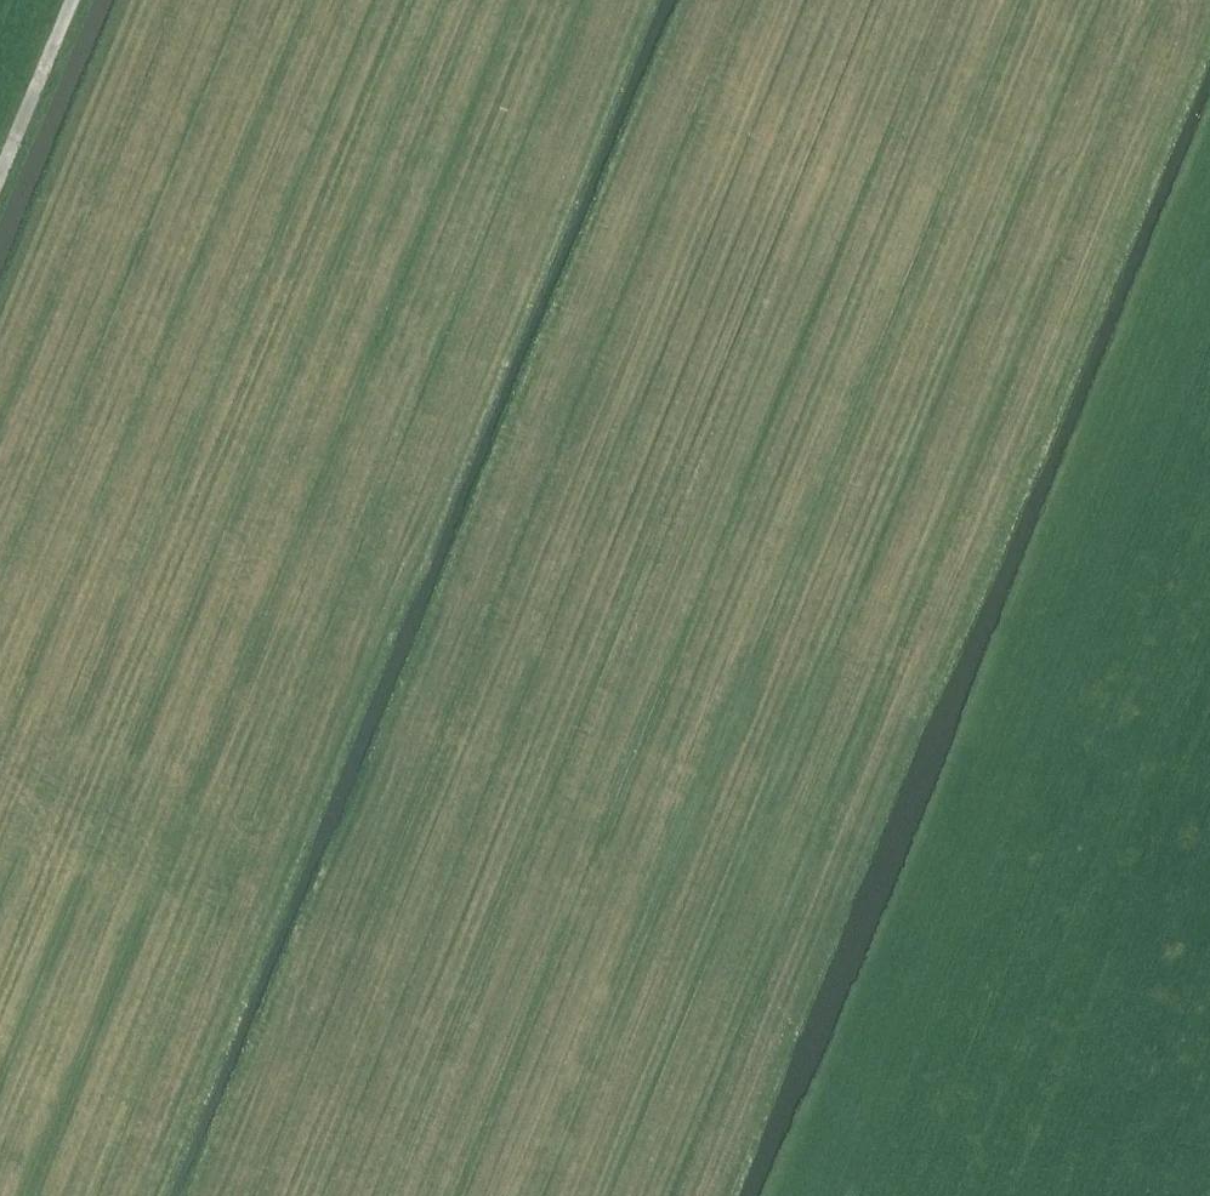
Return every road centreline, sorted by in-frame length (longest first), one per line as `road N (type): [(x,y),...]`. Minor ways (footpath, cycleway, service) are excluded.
road 1 (track): [(79,0),(0,189)]

